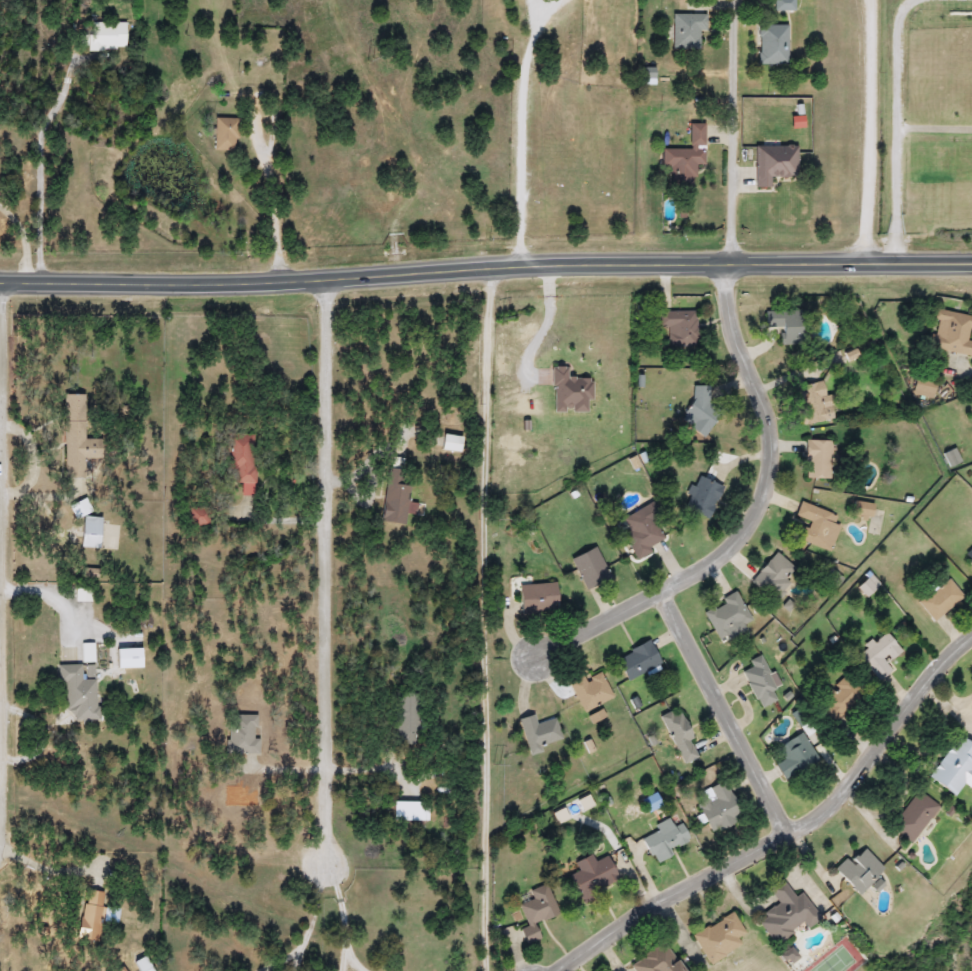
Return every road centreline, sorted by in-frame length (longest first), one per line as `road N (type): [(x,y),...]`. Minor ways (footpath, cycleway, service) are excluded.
road 1 (tertiary): [(971,262),(520,265),(249,285),(0,281)]
road 2 (residential): [(295,970),(327,837),(328,280)]
road 3 (residential): [(566,970),(812,814),(971,629)]
road 4 (residential): [(723,263),(730,318),(771,436),(759,504),(718,549),(532,653)]
road 5 (residential): [(0,761),(3,281)]
road 6 (residential): [(657,585),(788,828)]
road 7 (residential): [(520,265),(523,64),(556,0)]
road 8 (residential): [(864,263),(871,0)]

